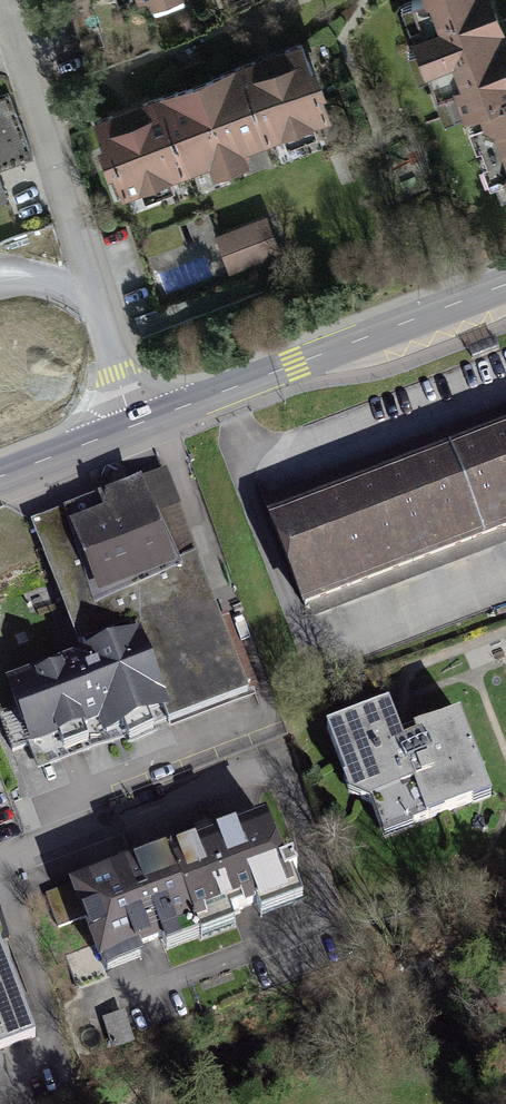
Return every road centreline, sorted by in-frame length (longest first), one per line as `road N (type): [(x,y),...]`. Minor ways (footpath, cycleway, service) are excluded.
road 1 (residential): [(132,423),(4,0)]
road 2 (primary): [(505,285),(132,423)]
road 3 (residential): [(0,842),(260,736)]
road 4 (primary): [(132,423),(0,475)]

